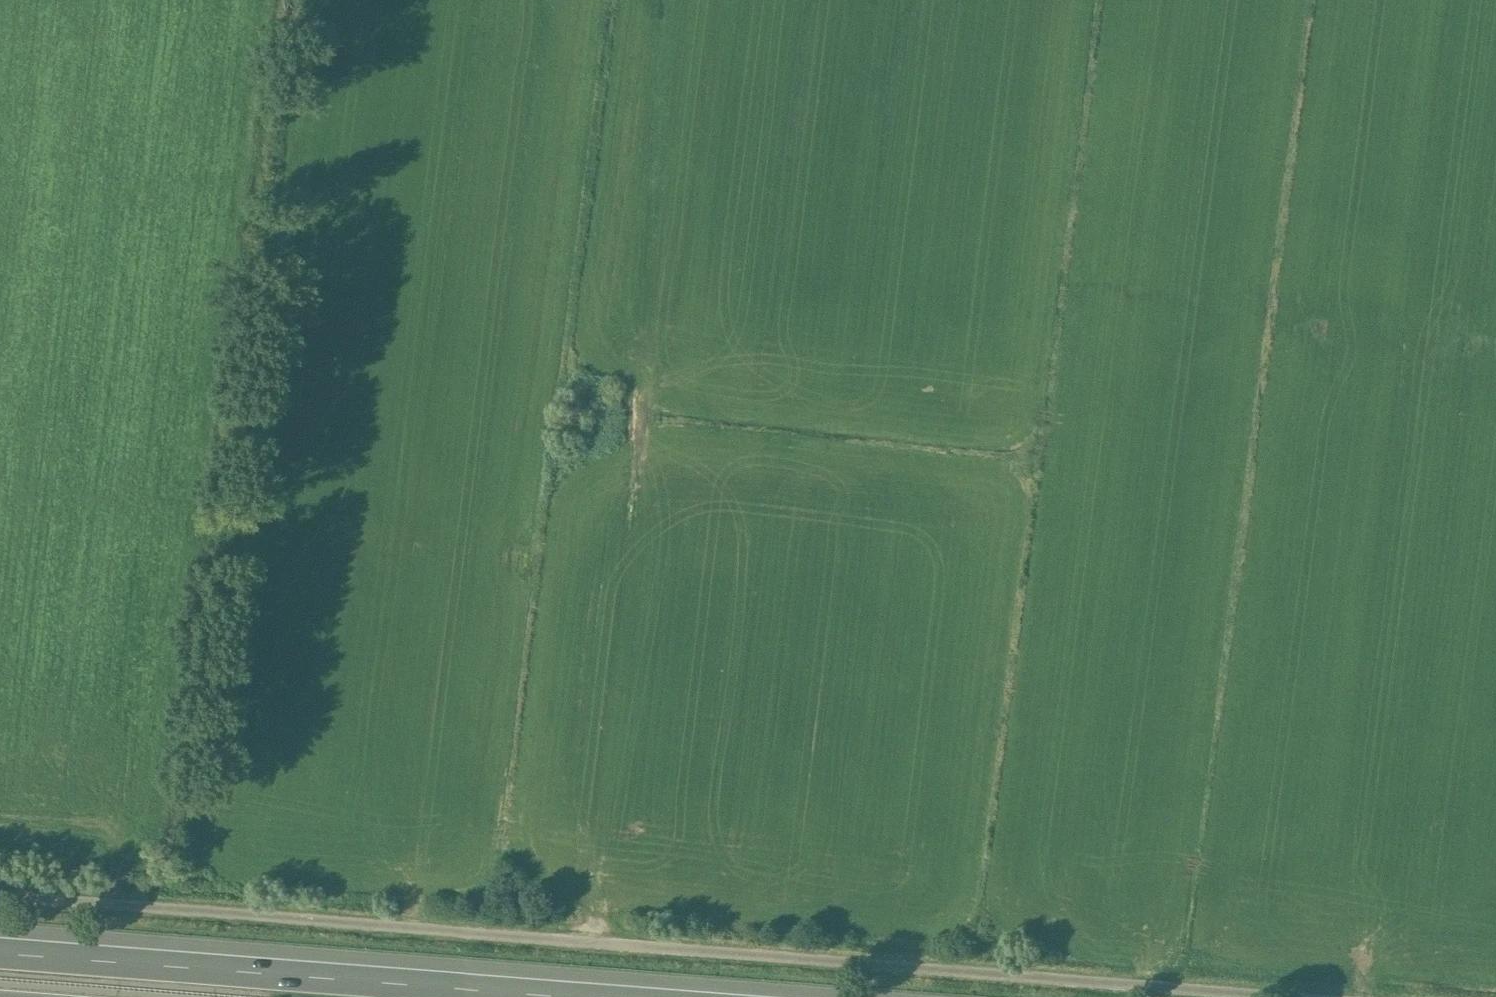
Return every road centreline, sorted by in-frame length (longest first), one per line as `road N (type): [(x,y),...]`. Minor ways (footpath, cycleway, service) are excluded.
road 1 (unclassified): [(0,889),(1371,996)]
road 2 (motorway): [(638,996),(0,947)]

